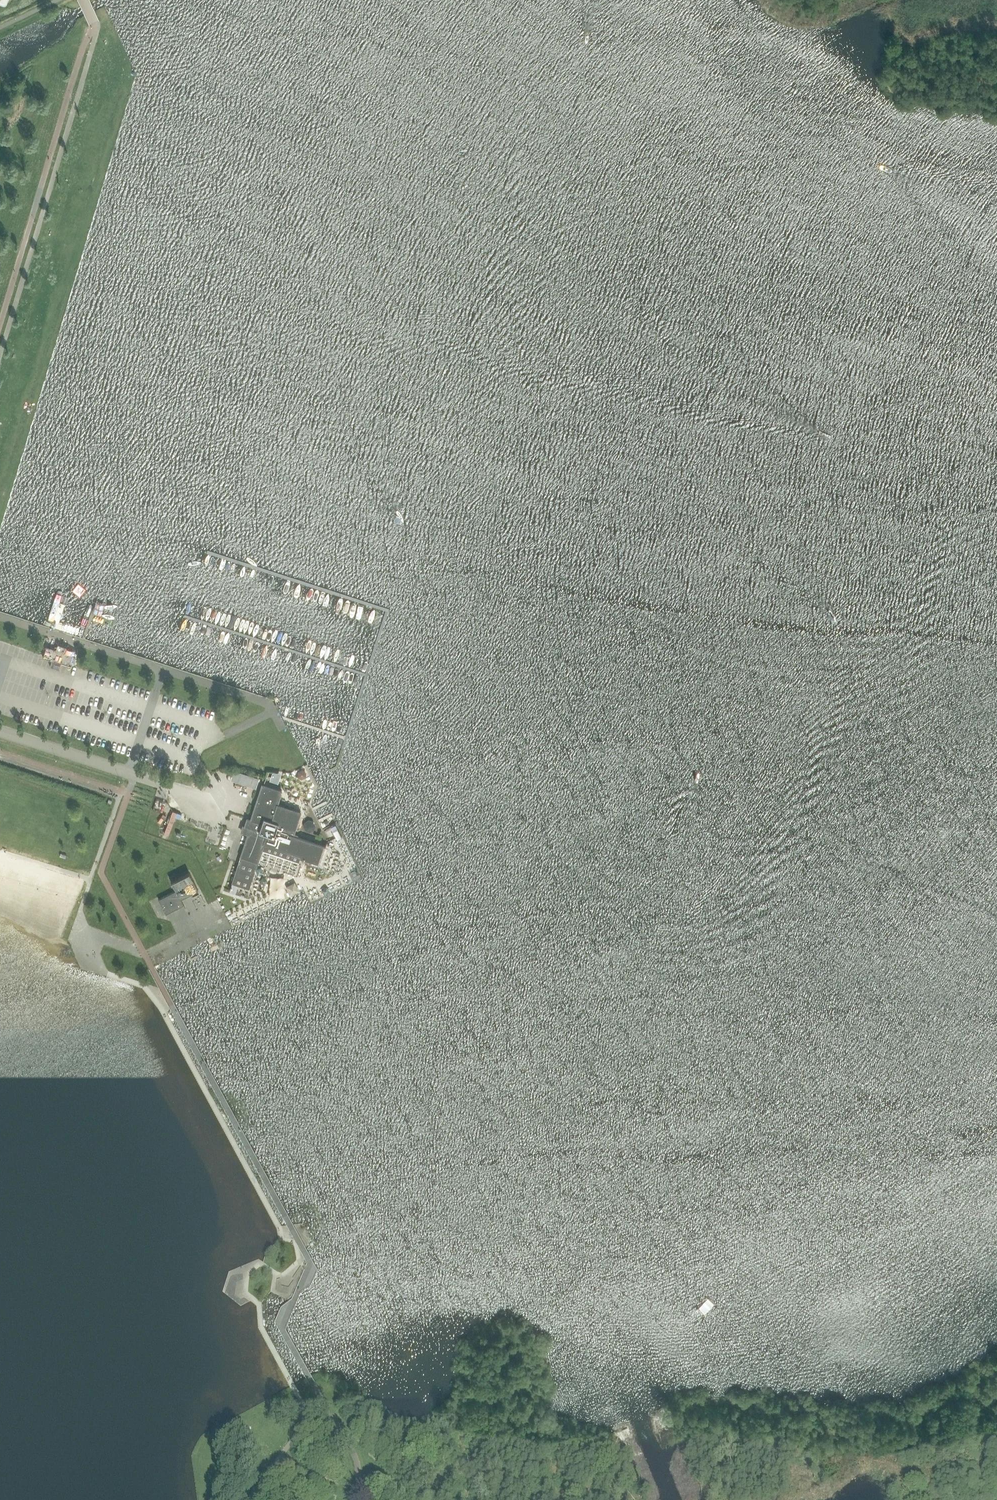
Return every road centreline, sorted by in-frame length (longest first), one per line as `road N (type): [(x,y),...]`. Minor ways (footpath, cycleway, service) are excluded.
road 1 (residential): [(130,762),(125,772),(0,732)]

